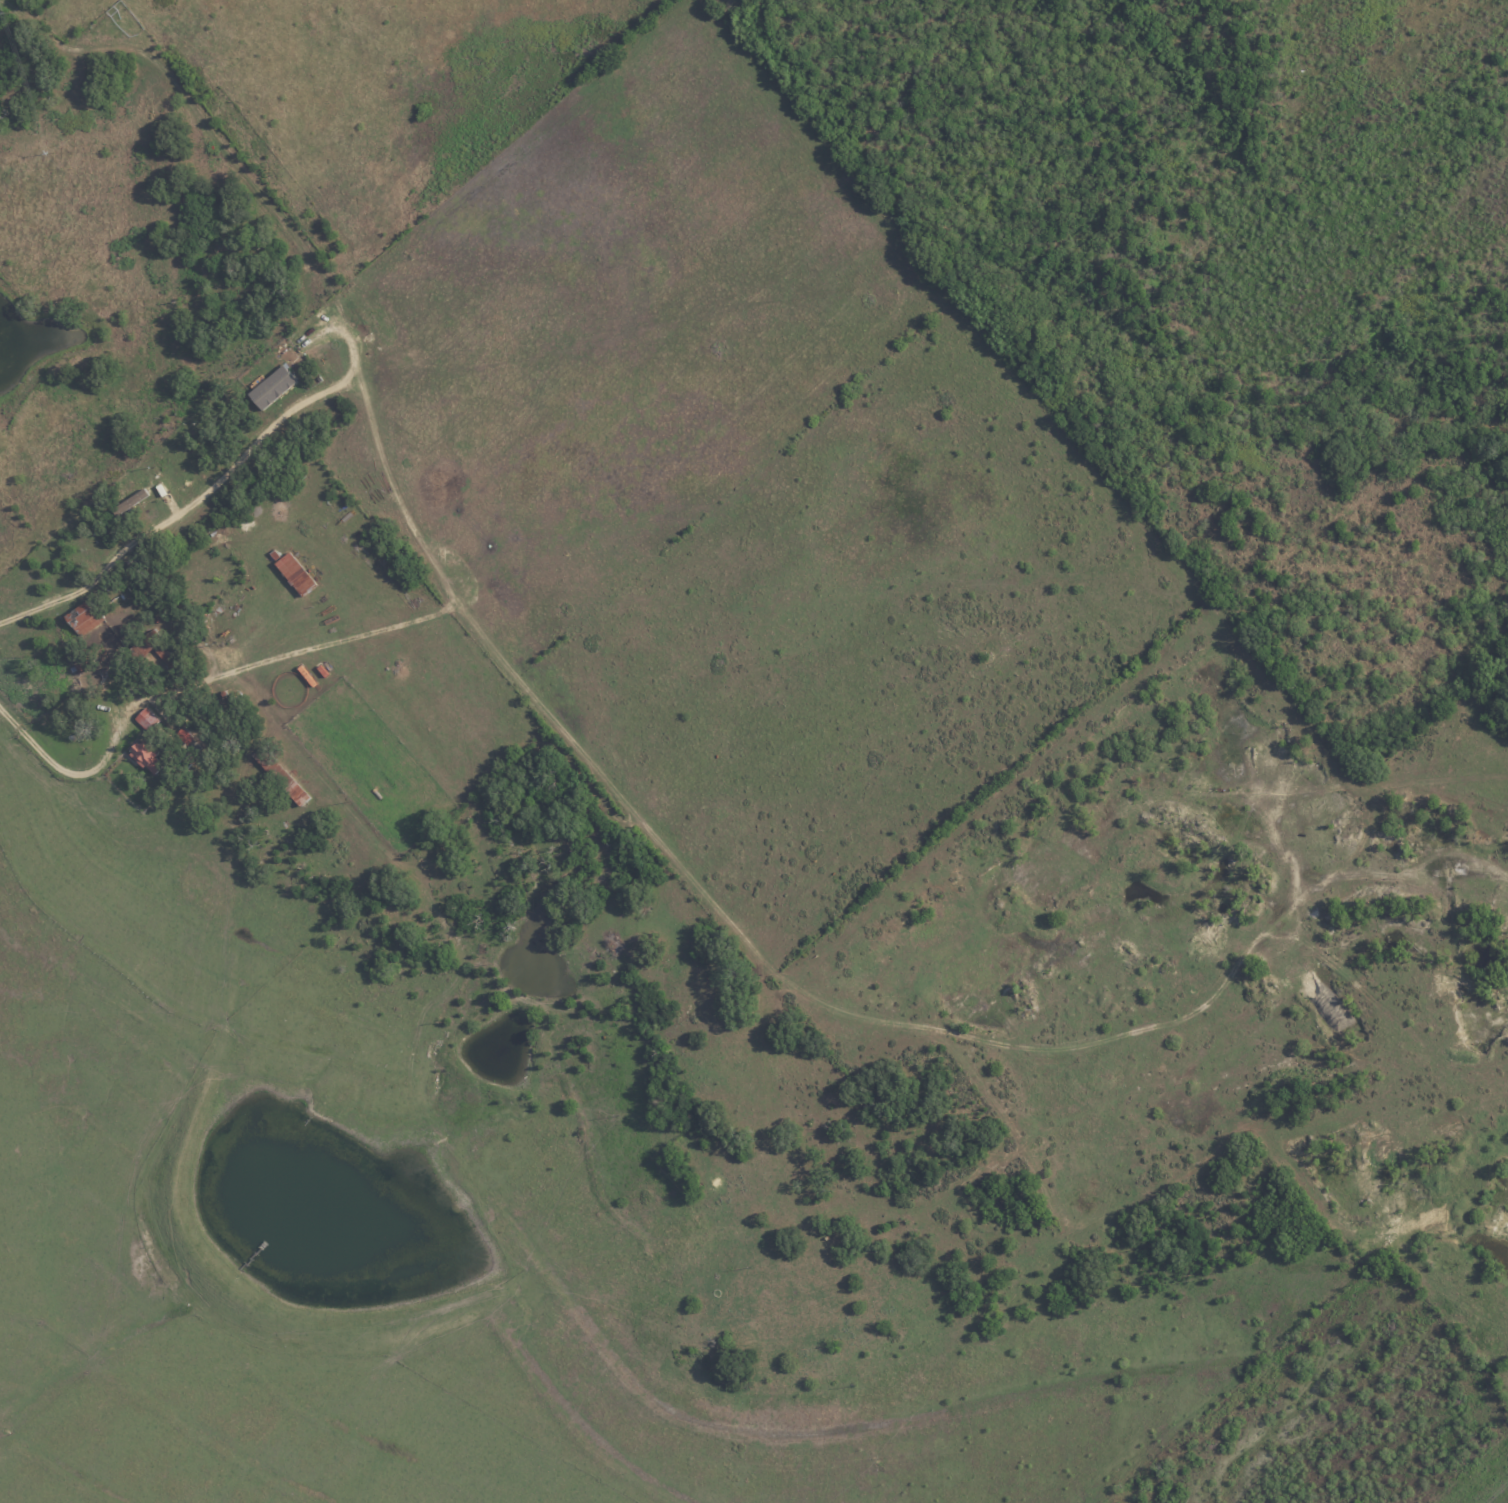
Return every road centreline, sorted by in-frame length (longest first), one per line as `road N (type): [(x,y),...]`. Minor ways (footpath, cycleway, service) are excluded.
road 1 (residential): [(304,249),(167,72),(132,52),(69,50),(3,0)]

